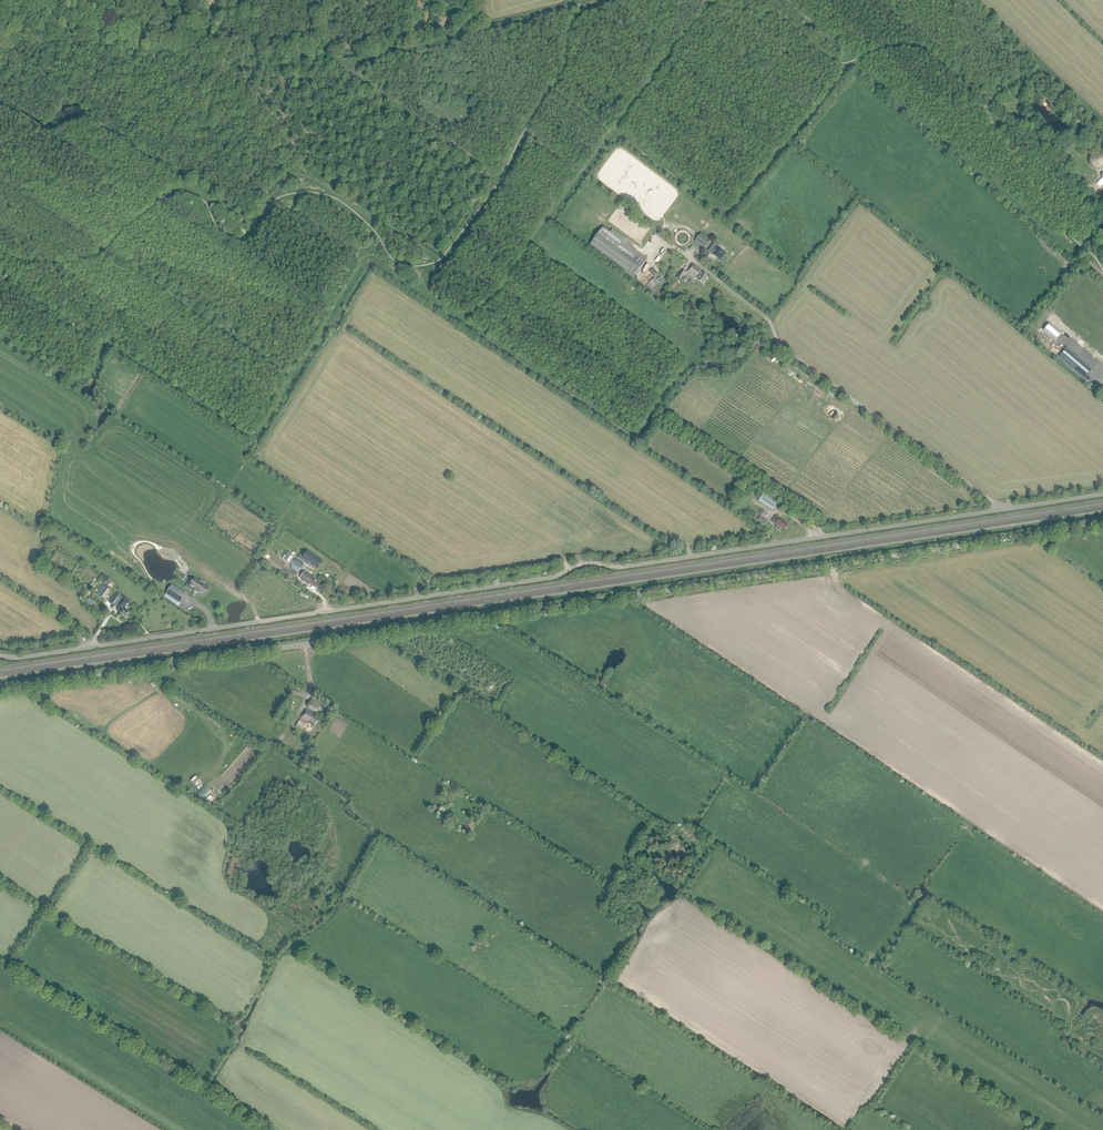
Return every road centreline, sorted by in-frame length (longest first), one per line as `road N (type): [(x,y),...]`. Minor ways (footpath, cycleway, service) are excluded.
road 1 (unclassified): [(0,690),(1102,524)]
road 2 (unclassified): [(0,656),(1102,494)]

